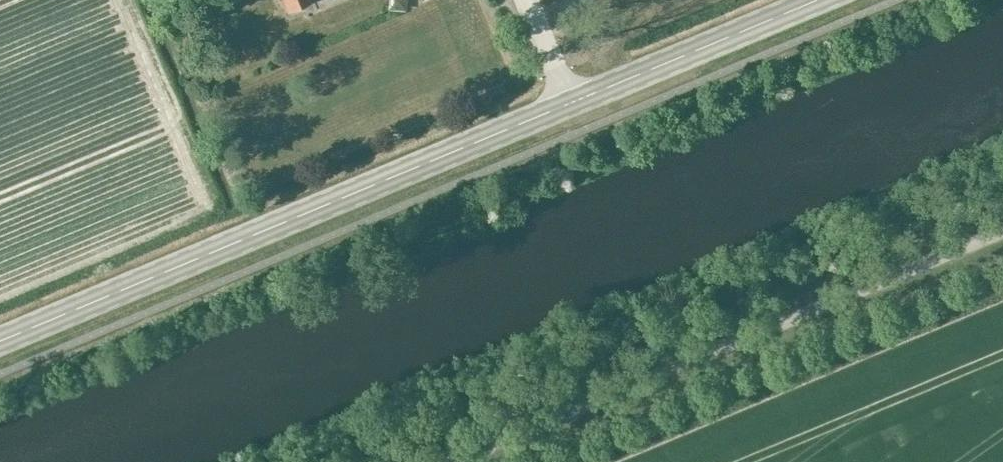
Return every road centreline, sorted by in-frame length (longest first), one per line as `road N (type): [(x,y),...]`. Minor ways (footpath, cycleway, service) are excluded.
road 1 (primary): [(0,343),(821,0)]
road 2 (unclassified): [(427,461),(1002,222)]

